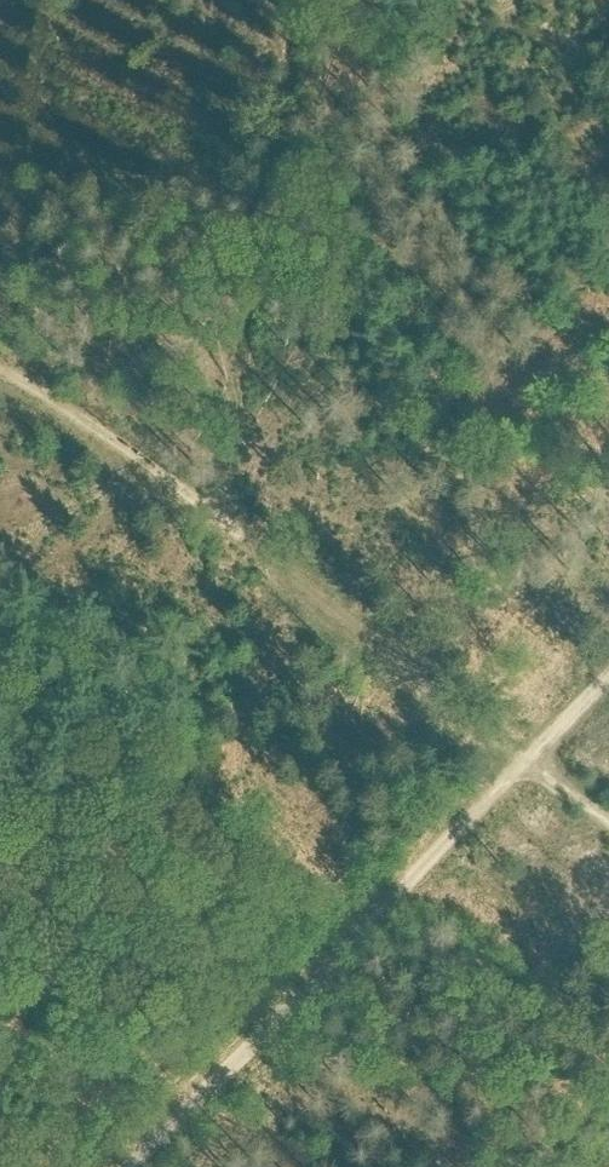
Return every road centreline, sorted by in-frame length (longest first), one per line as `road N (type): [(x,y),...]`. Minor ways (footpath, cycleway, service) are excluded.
road 1 (track): [(526,761),(227,523),(0,388)]
road 2 (track): [(526,761),(124,1166)]
road 3 (track): [(303,0),(305,75),(266,372),(227,523)]

